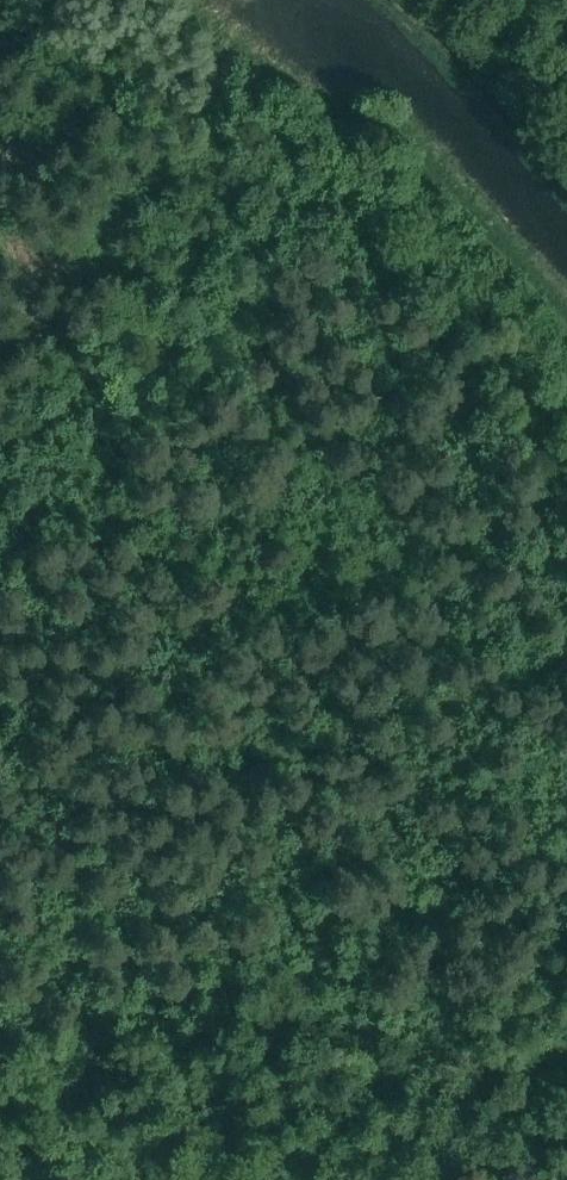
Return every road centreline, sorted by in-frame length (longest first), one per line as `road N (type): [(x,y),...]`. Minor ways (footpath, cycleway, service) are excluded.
road 1 (track): [(0,526),(249,303),(316,275),(428,174)]
road 2 (track): [(566,323),(387,130)]

